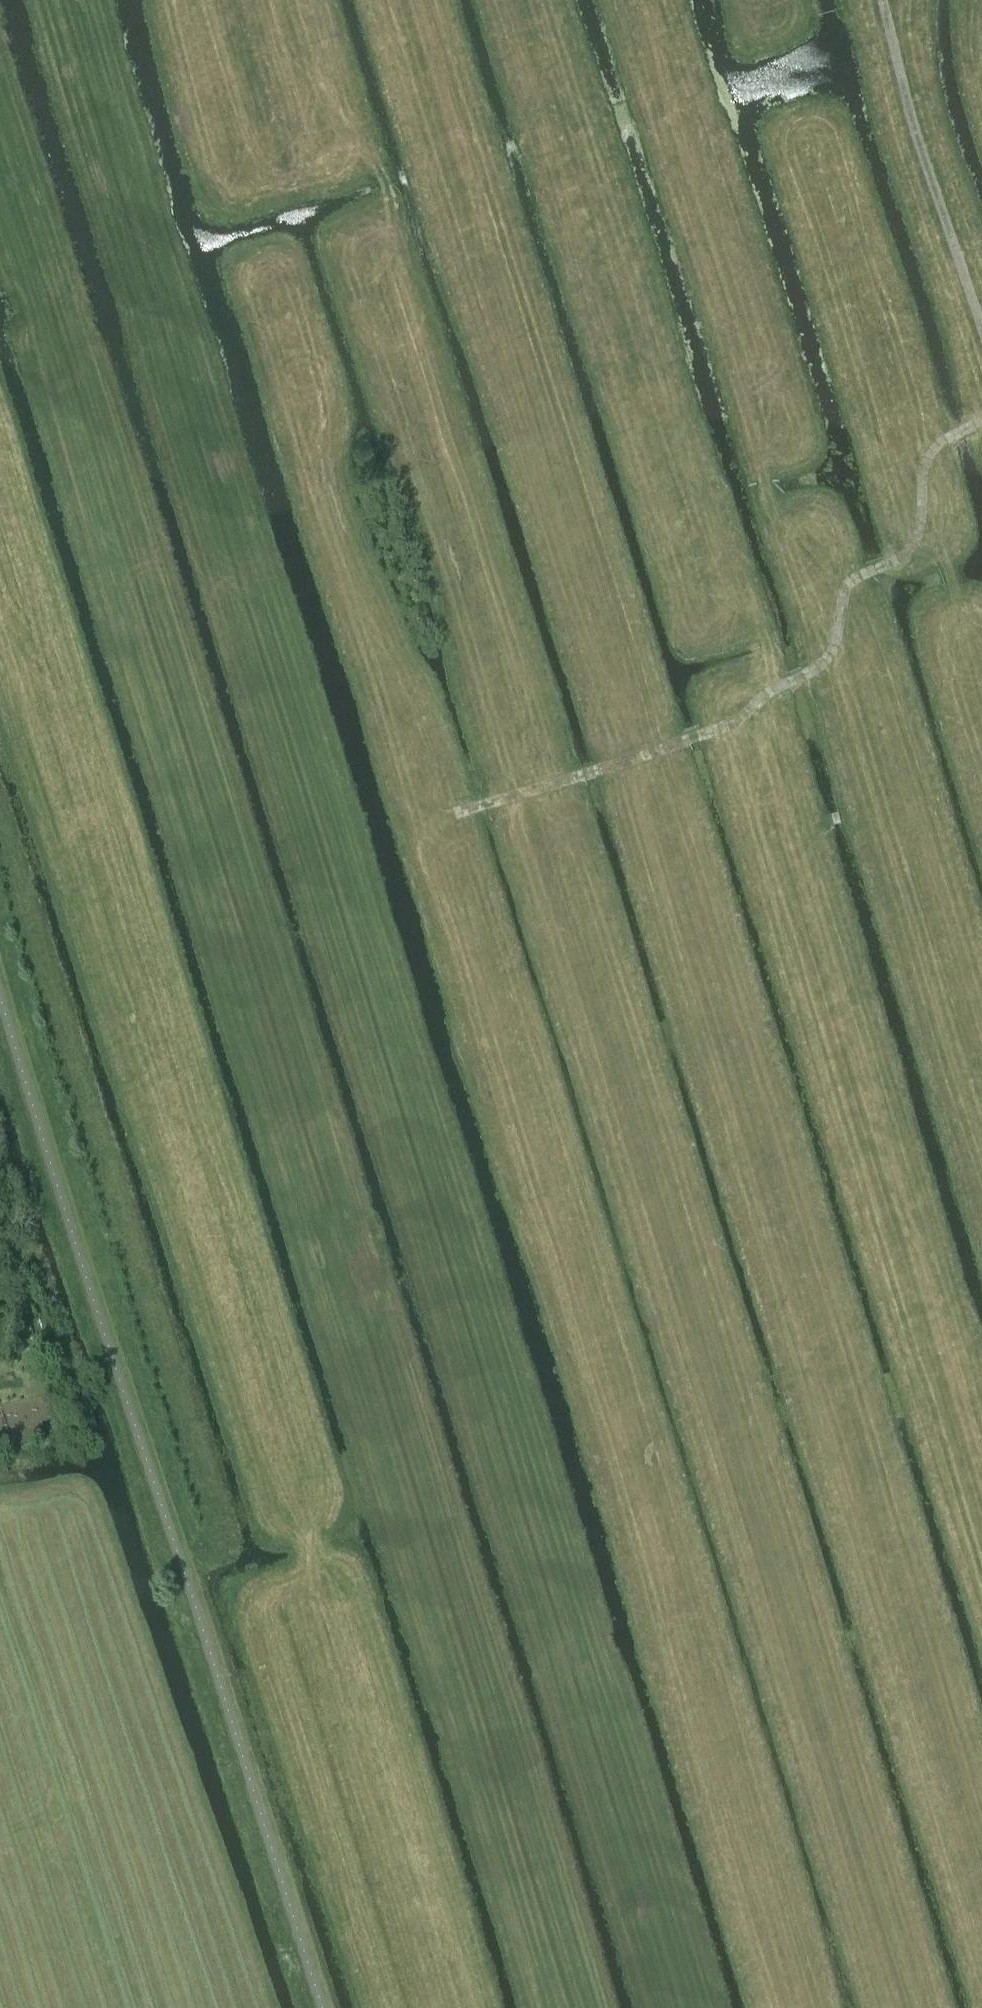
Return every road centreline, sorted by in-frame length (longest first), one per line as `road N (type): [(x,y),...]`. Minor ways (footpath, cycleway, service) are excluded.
road 1 (track): [(460,814),(704,737),(810,672),(831,653),(854,580),(912,546),(935,449),(981,421)]
road 2 (track): [(131,2007),(0,1613)]
road 3 (track): [(981,328),(882,0)]

